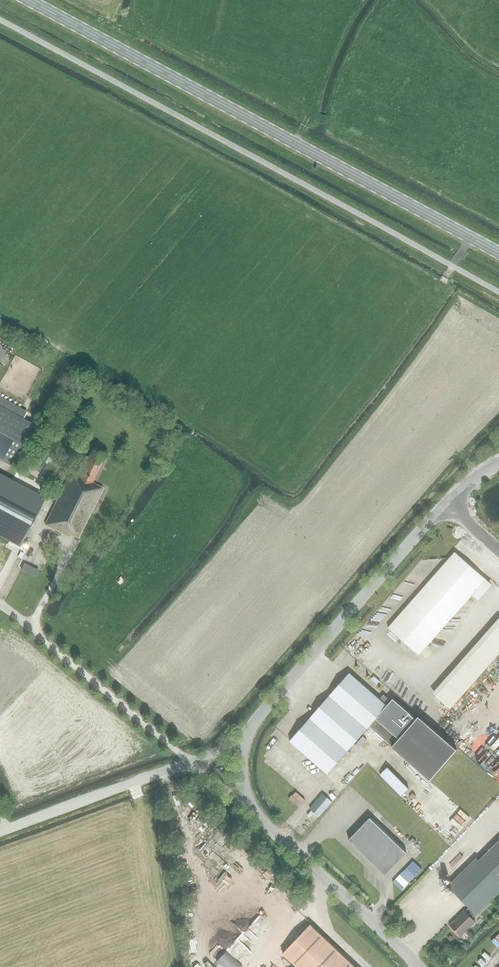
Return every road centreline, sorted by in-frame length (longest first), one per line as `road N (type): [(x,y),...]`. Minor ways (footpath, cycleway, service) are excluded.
road 1 (primary): [(498,254),(30,0)]
road 2 (tertiary): [(245,735),(445,503)]
road 3 (tertiary): [(418,966),(254,813)]
road 4 (unclassified): [(0,831),(193,763)]

